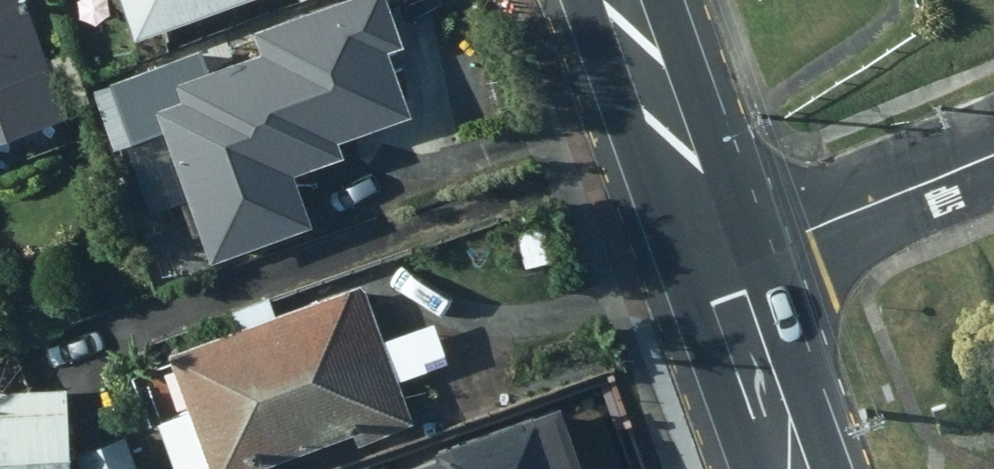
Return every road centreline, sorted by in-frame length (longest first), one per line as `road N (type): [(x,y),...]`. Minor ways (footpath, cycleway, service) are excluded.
road 1 (residential): [(993,152),(713,263)]
road 2 (primary): [(621,0),(713,263)]
road 3 (primary): [(713,263),(785,468)]

